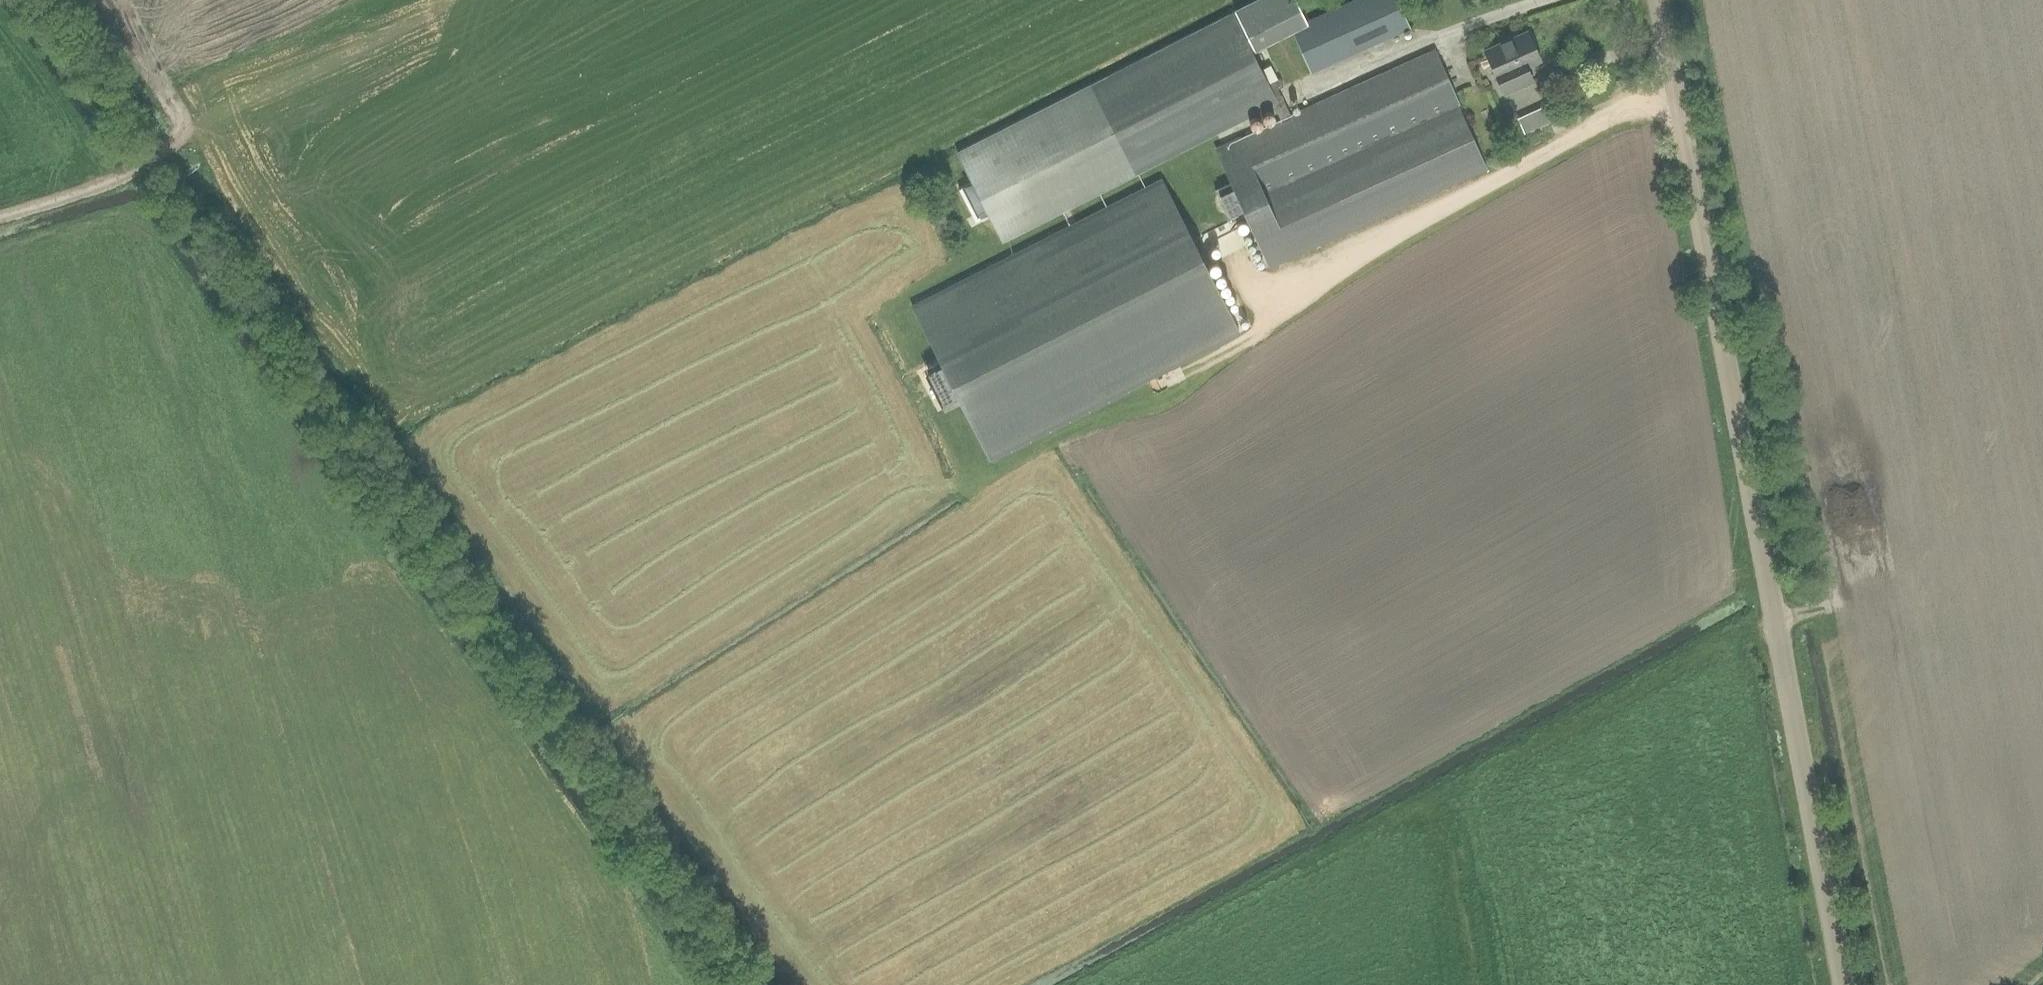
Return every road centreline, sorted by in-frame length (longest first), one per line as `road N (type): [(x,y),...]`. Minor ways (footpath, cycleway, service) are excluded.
road 1 (tertiary): [(1845,984),(1658,0)]
road 2 (track): [(1676,97),(1609,117),(1268,315)]

